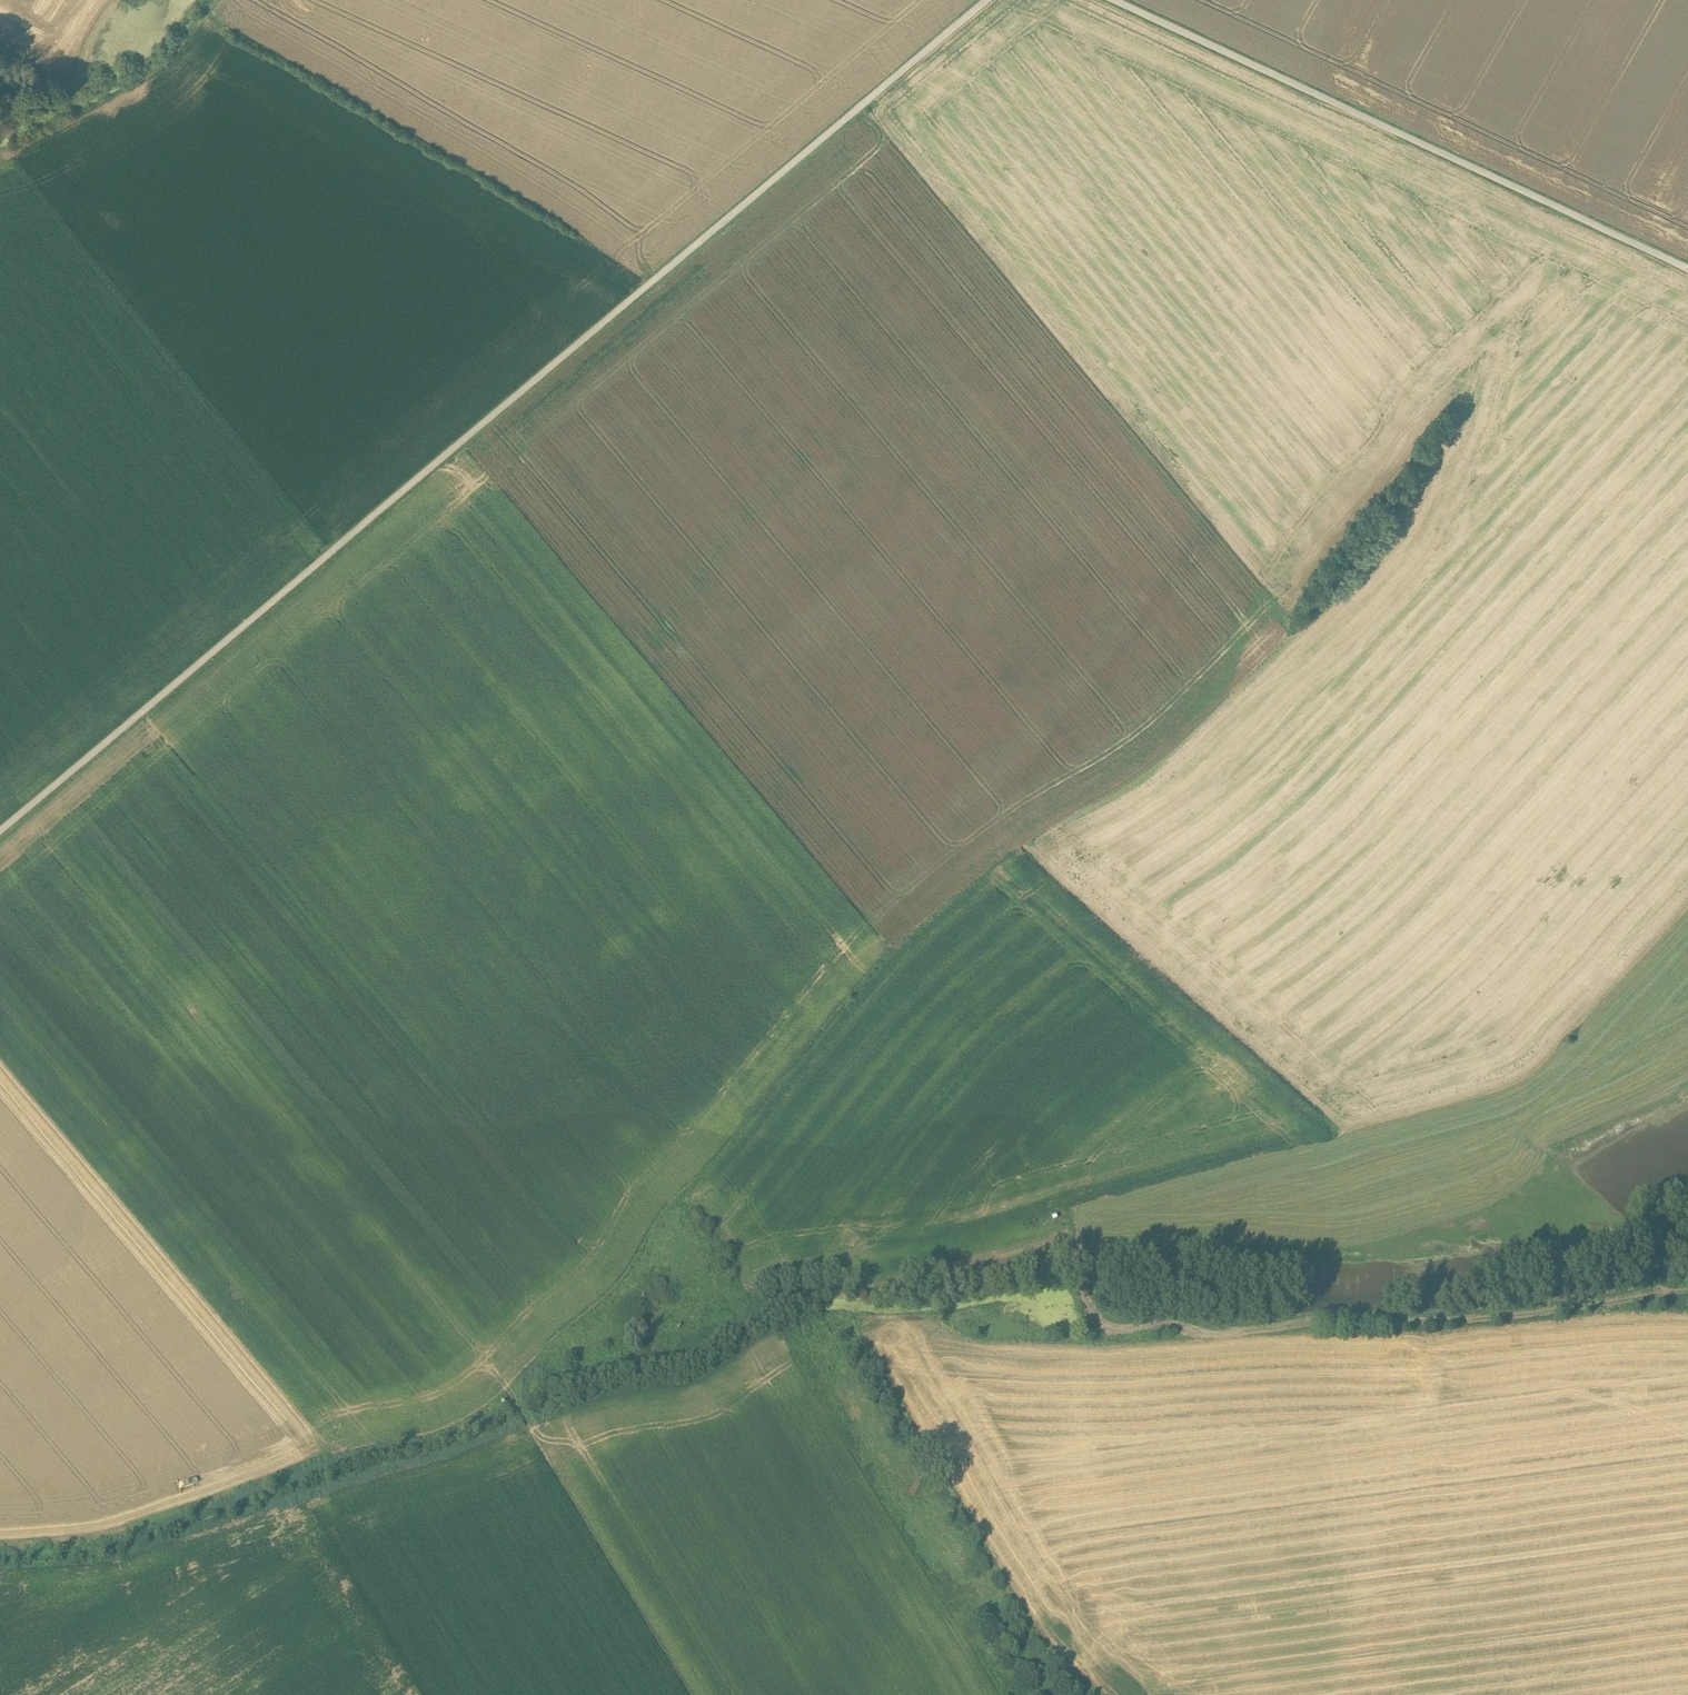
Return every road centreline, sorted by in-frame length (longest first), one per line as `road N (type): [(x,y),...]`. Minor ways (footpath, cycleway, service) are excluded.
road 1 (track): [(0,831),(989,0)]
road 2 (track): [(1112,0),(1687,274)]

